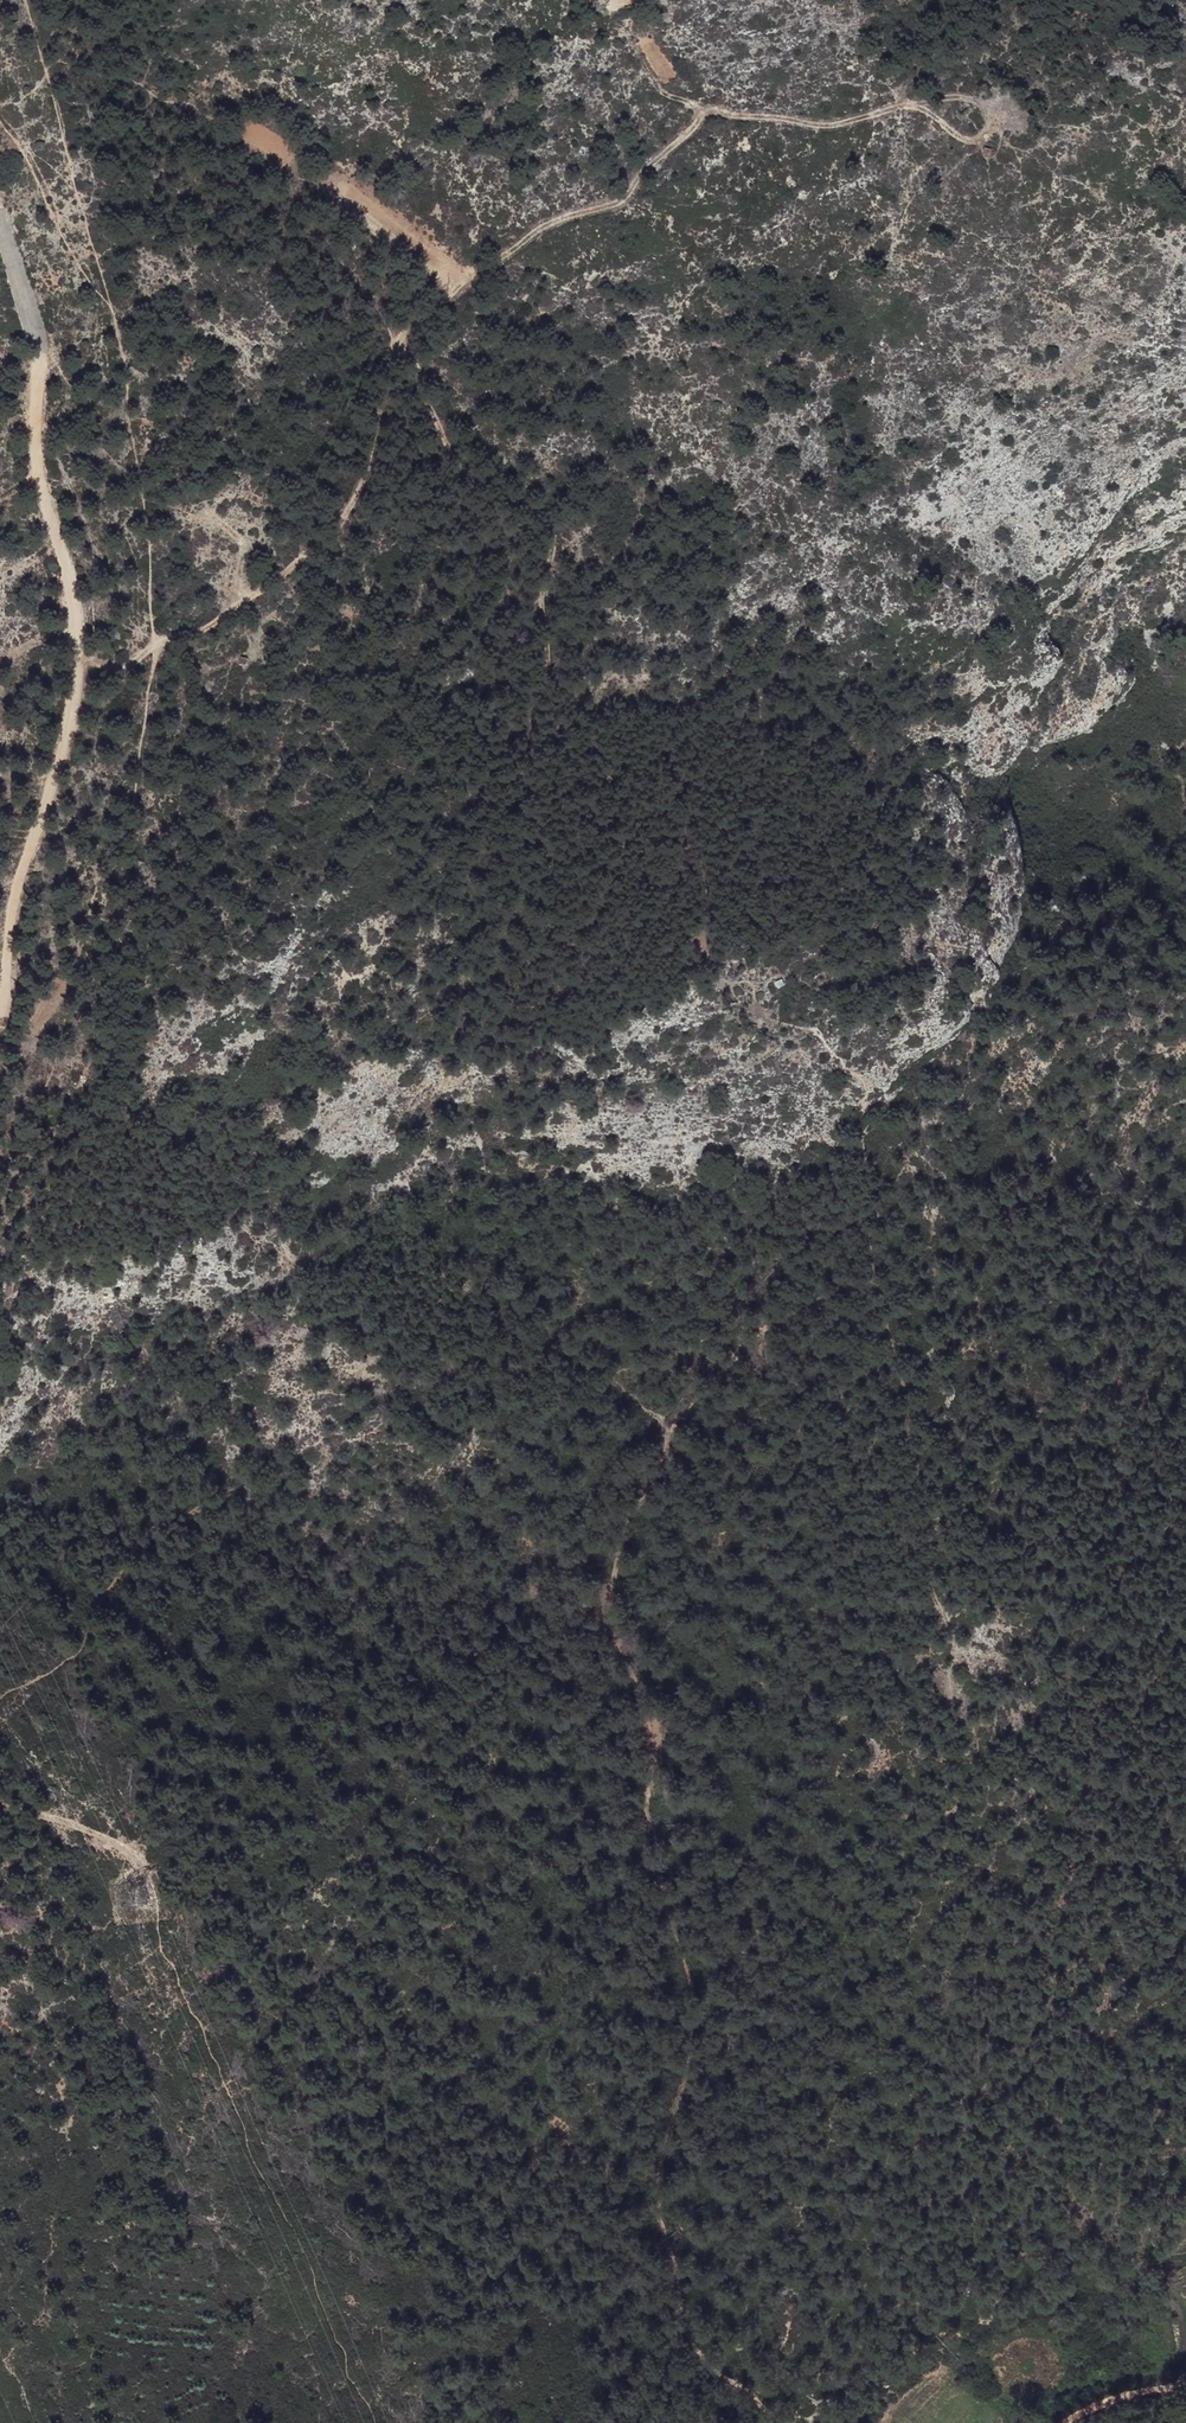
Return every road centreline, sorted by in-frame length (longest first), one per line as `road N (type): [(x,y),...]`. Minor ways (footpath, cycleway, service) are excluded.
road 1 (track): [(0,960),(67,733),(78,644),(63,550),(39,491),(30,418),(38,337),(0,222)]
road 2 (track): [(0,1810),(77,1824),(143,1853)]
road 3 (track): [(1185,2389),(1085,2408),(1064,2422)]

